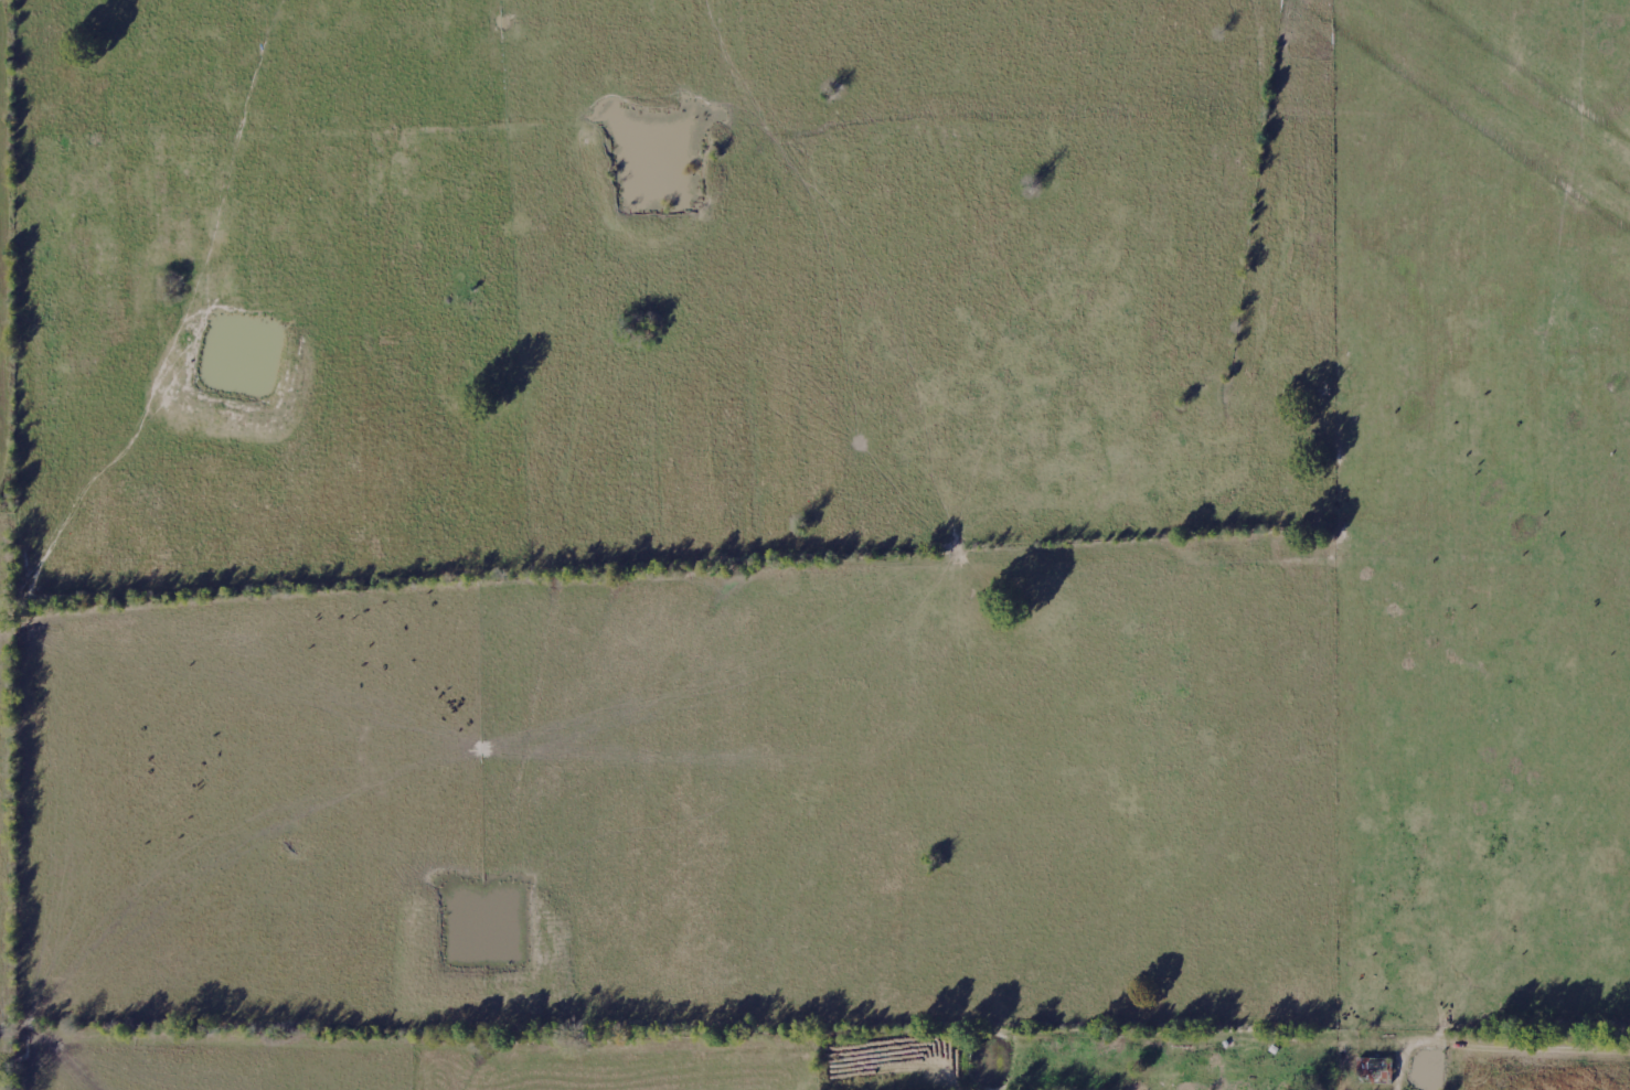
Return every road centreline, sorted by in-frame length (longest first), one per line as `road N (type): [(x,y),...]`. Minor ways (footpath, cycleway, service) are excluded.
road 1 (residential): [(1629,1052),(1462,1048)]

